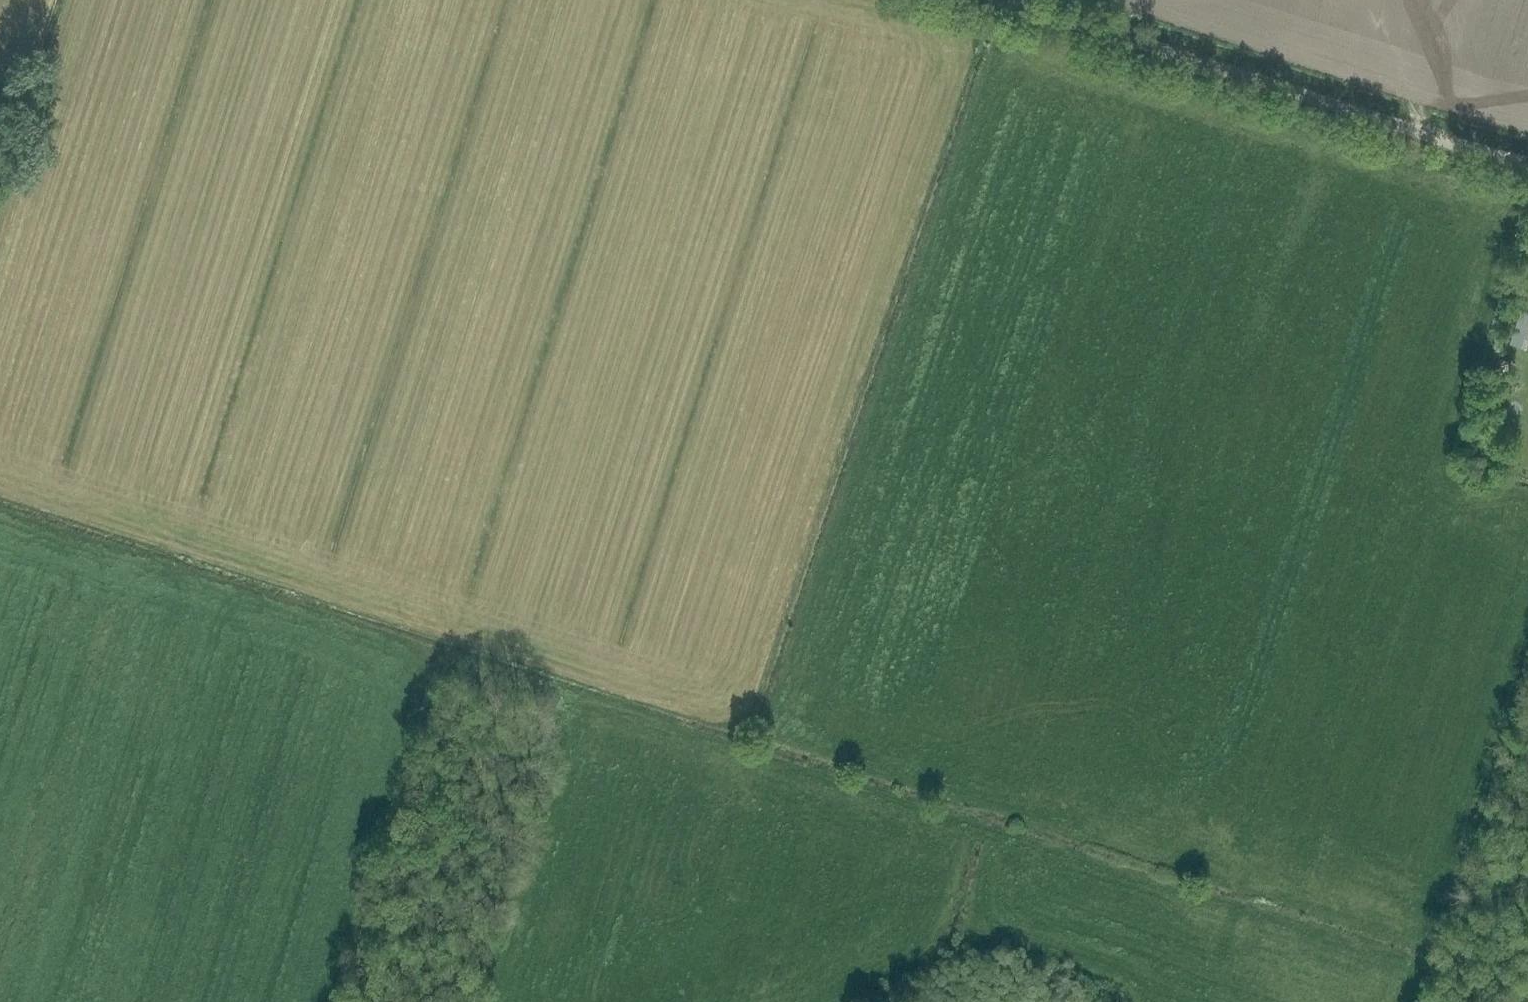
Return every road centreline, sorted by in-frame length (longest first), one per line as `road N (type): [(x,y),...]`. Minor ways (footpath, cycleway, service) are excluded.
road 1 (unclassified): [(1527,162),(1002,0)]

